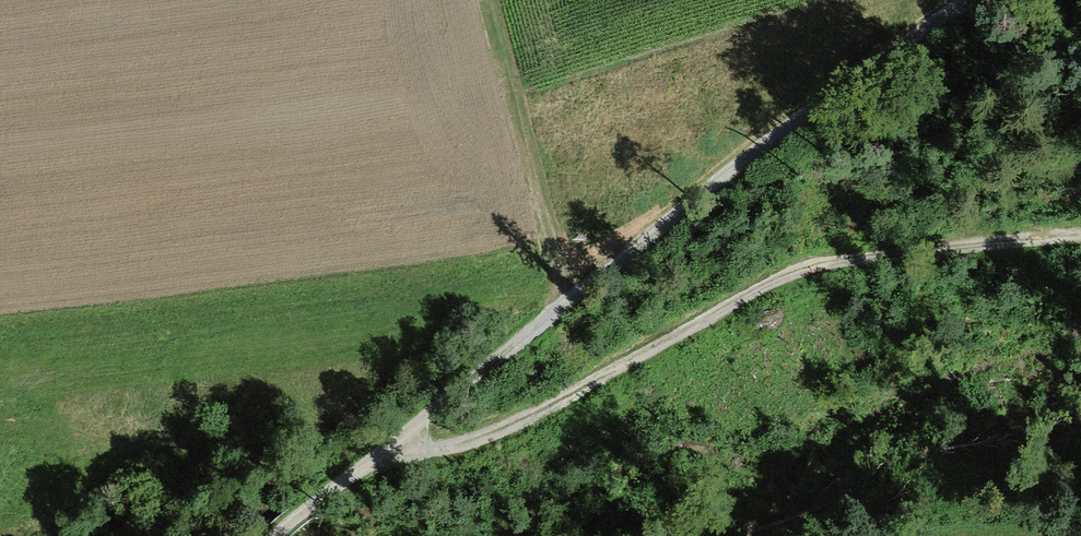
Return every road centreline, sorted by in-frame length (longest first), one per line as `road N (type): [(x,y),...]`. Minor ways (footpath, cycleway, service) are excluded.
road 1 (track): [(983,0),(563,305),(355,480),(300,511)]
road 2 (track): [(1080,235),(799,266),(522,420),(355,480)]
road 3 (track): [(563,305),(478,0)]

